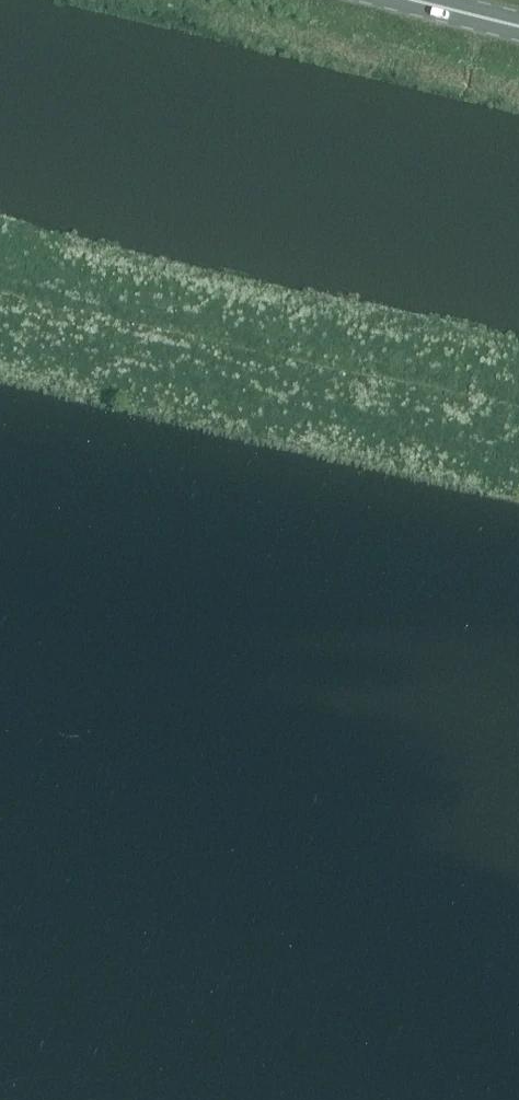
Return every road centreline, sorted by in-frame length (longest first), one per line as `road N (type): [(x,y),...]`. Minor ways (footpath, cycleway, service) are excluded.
road 1 (primary): [(518,32),(394,0)]

